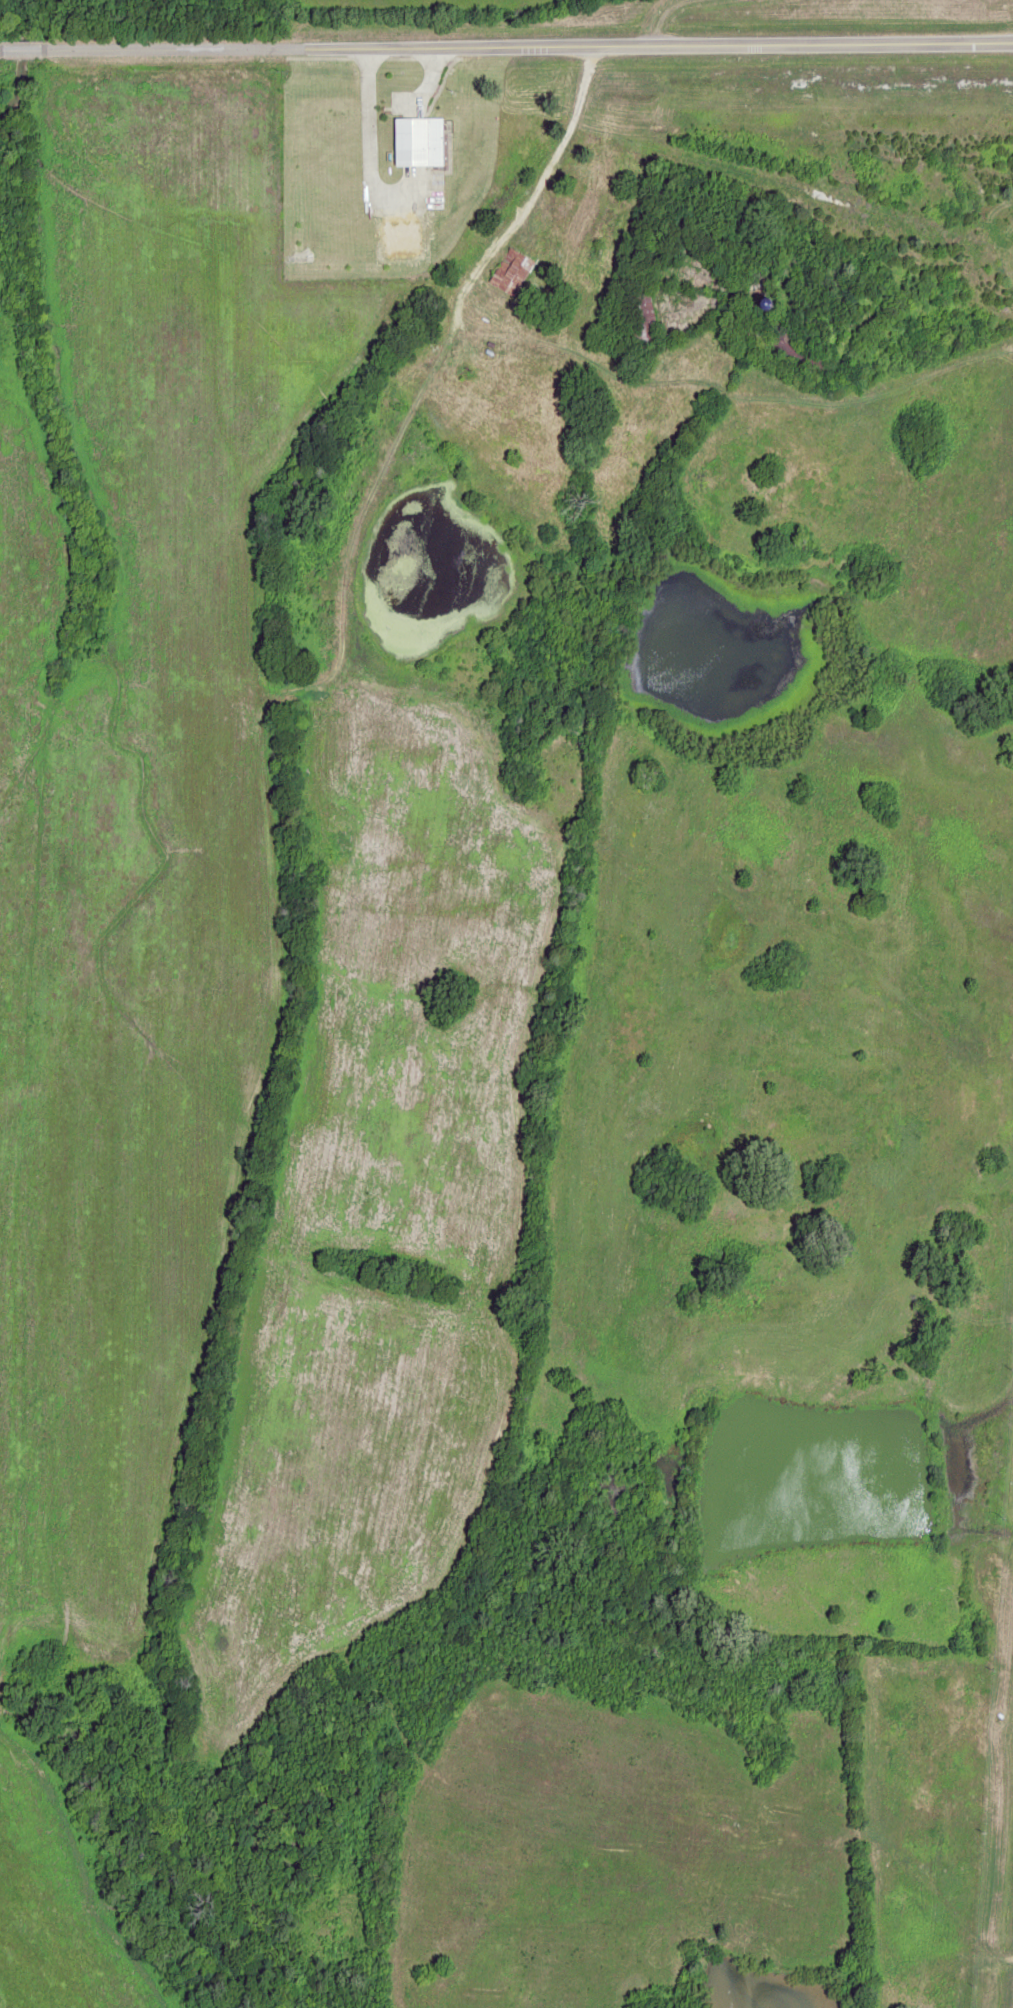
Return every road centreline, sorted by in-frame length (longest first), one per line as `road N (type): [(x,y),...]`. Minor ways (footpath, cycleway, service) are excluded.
road 1 (residential): [(1012,45),(0,47)]

